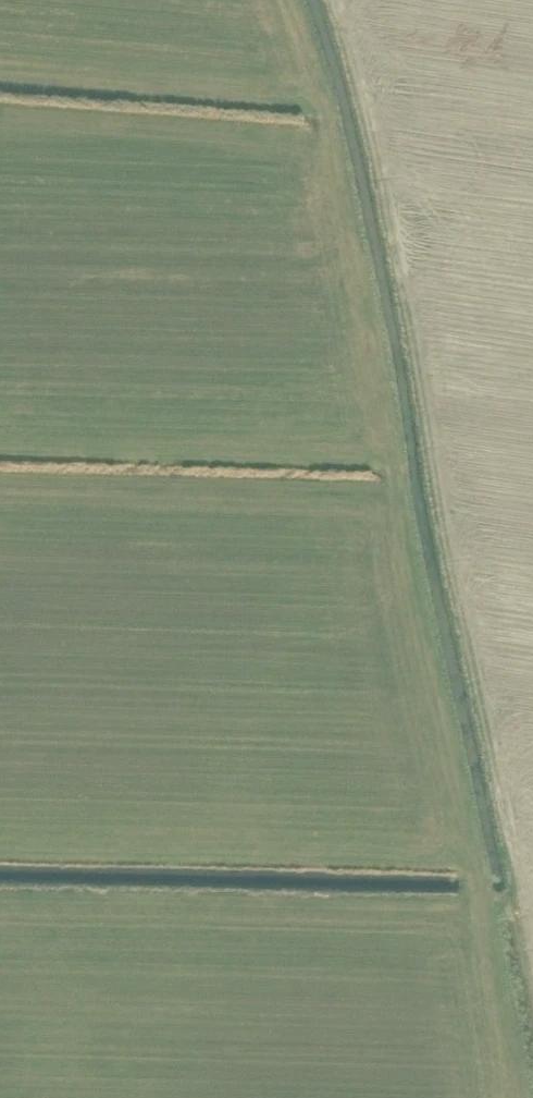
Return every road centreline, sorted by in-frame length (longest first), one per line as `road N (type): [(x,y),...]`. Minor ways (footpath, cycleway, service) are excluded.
road 1 (track): [(488,904),(400,481),(341,146),(296,0)]
road 2 (track): [(532,888),(403,215),(342,0)]
road 3 (track): [(529,1097),(488,904)]

